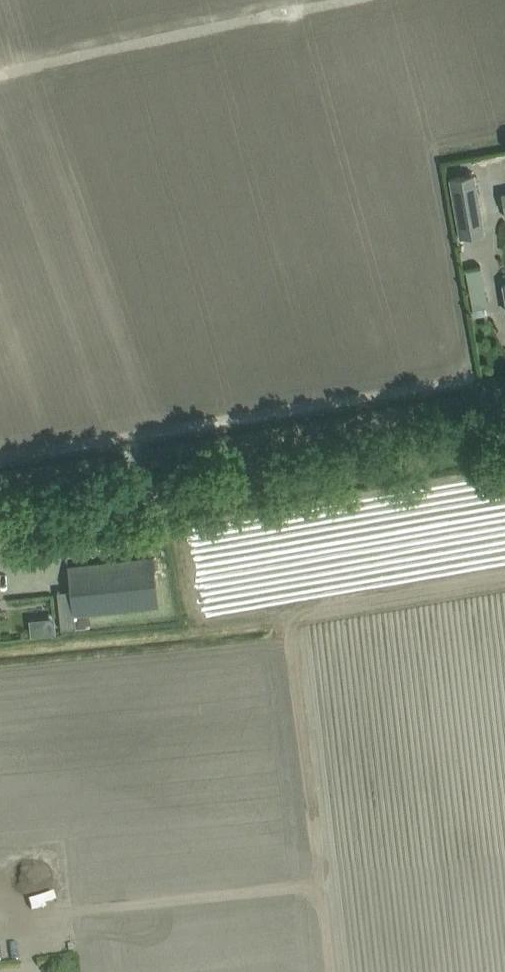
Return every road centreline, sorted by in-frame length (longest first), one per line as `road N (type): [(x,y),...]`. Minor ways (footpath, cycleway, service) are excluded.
road 1 (unclassified): [(0,510),(504,426)]

